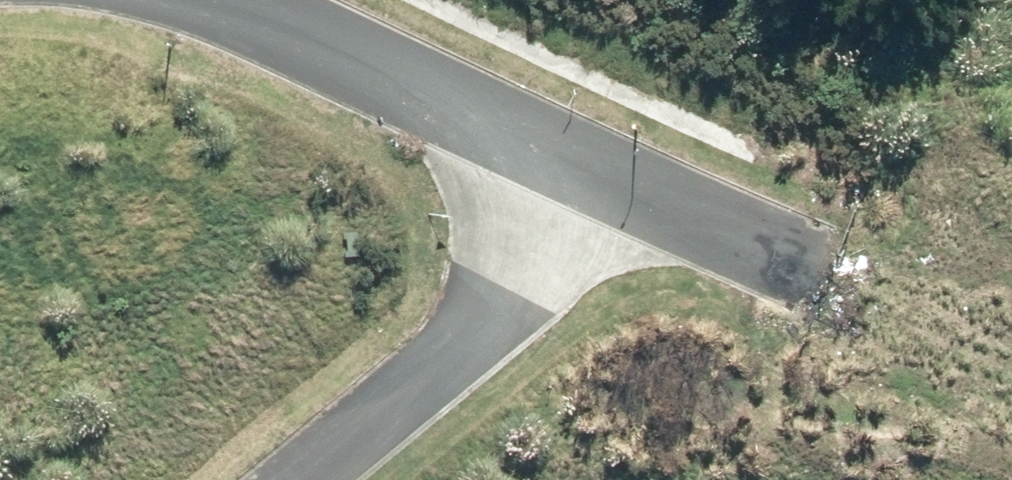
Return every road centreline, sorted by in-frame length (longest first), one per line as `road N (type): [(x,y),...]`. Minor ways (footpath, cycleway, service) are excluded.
road 1 (residential): [(625,182),(303,479)]
road 2 (residential): [(255,0),(625,182)]
road 3 (residential): [(625,182),(834,286)]

